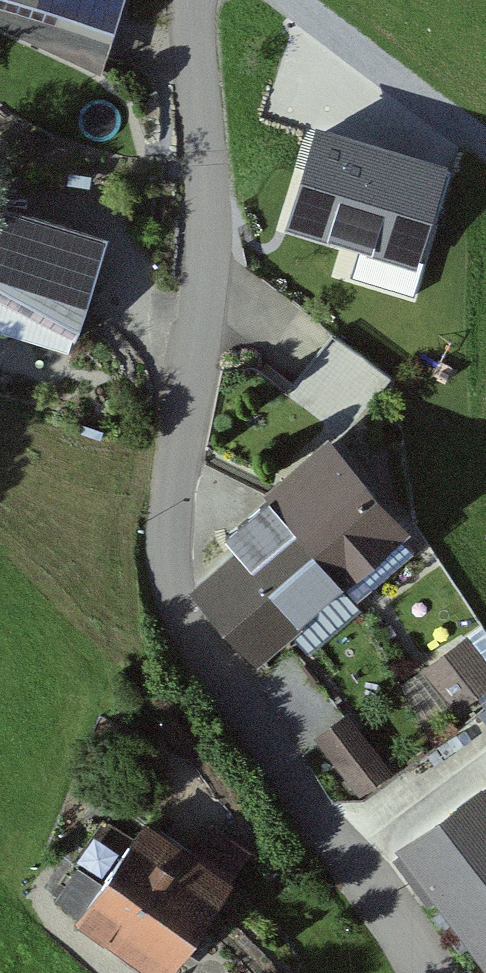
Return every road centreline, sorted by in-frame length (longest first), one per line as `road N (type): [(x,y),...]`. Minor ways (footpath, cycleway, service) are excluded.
road 1 (residential): [(198,0),(213,220),(176,471),(171,541),(181,597),(221,671),(432,972)]

